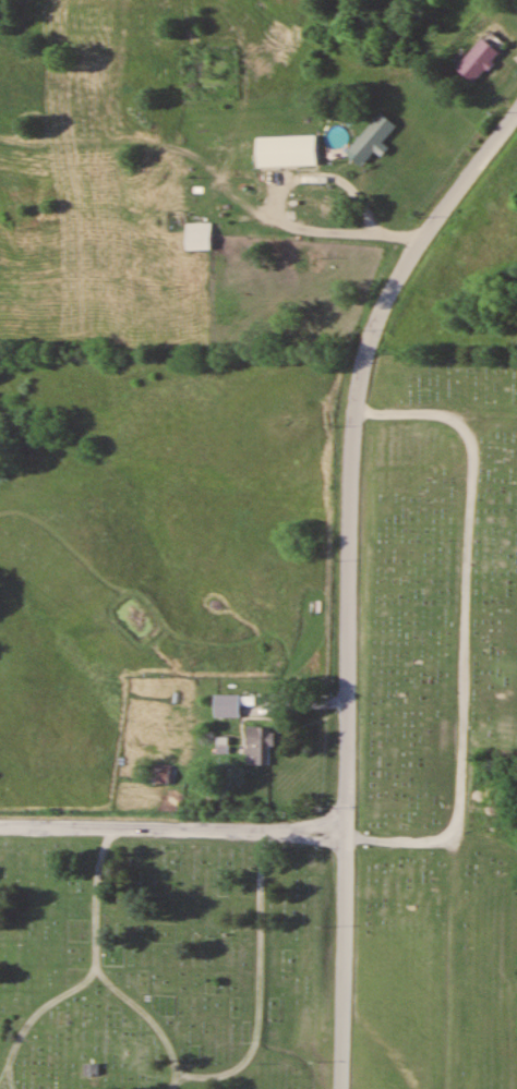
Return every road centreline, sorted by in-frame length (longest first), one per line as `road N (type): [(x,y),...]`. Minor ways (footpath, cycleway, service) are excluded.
road 1 (residential): [(339,1088),(350,473),(361,374),(405,268),(516,114)]
road 2 (residential): [(0,825),(346,830)]

